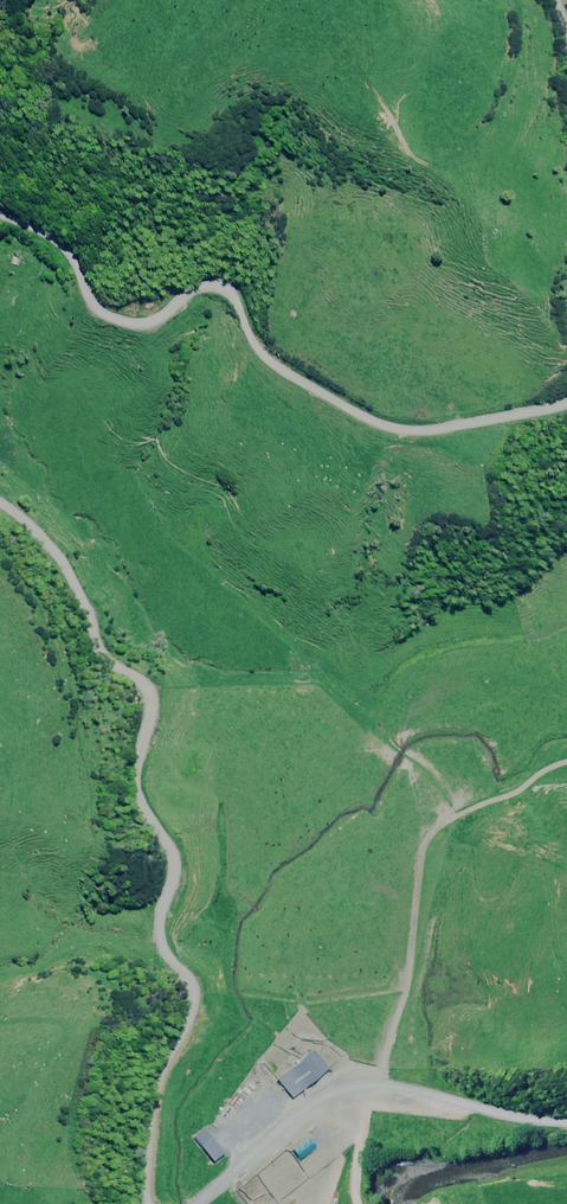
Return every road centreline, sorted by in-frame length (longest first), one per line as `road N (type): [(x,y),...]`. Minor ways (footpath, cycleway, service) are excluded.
road 1 (unclassified): [(149,1203),(139,1170),(150,1059),(184,986),(154,918),(164,841),(137,770),(143,677),(138,661),(87,608),(75,568),(22,497),(0,481)]
road 2 (unclassified): [(0,200),(49,225),(87,283),(107,297),(158,287),(189,262),(211,267),(251,324),(376,397),(412,402),(566,371)]
road 3 (unclassified): [(198,1203),(358,1066),(566,1099)]

